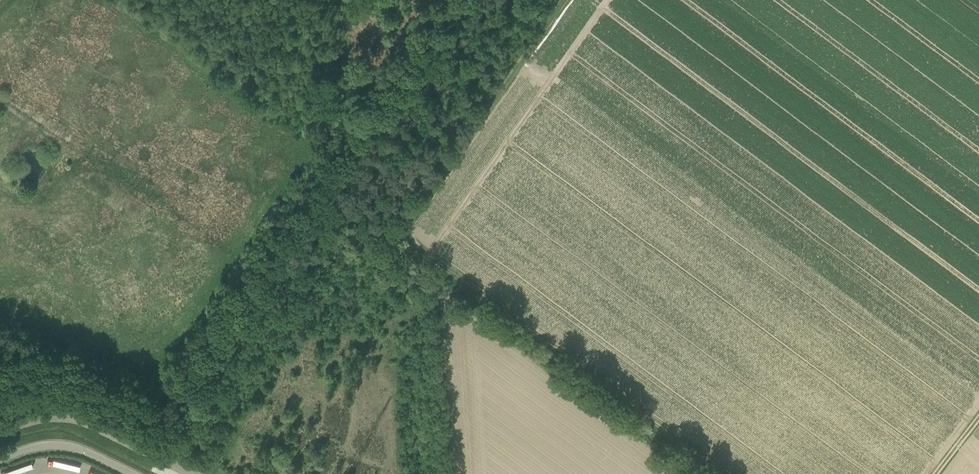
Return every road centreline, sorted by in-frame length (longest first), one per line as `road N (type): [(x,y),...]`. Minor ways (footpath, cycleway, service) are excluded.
road 1 (track): [(737,473),(481,281),(418,247),(411,216),(563,0)]
road 2 (unclassified): [(191,473),(85,423),(60,417),(0,430)]

